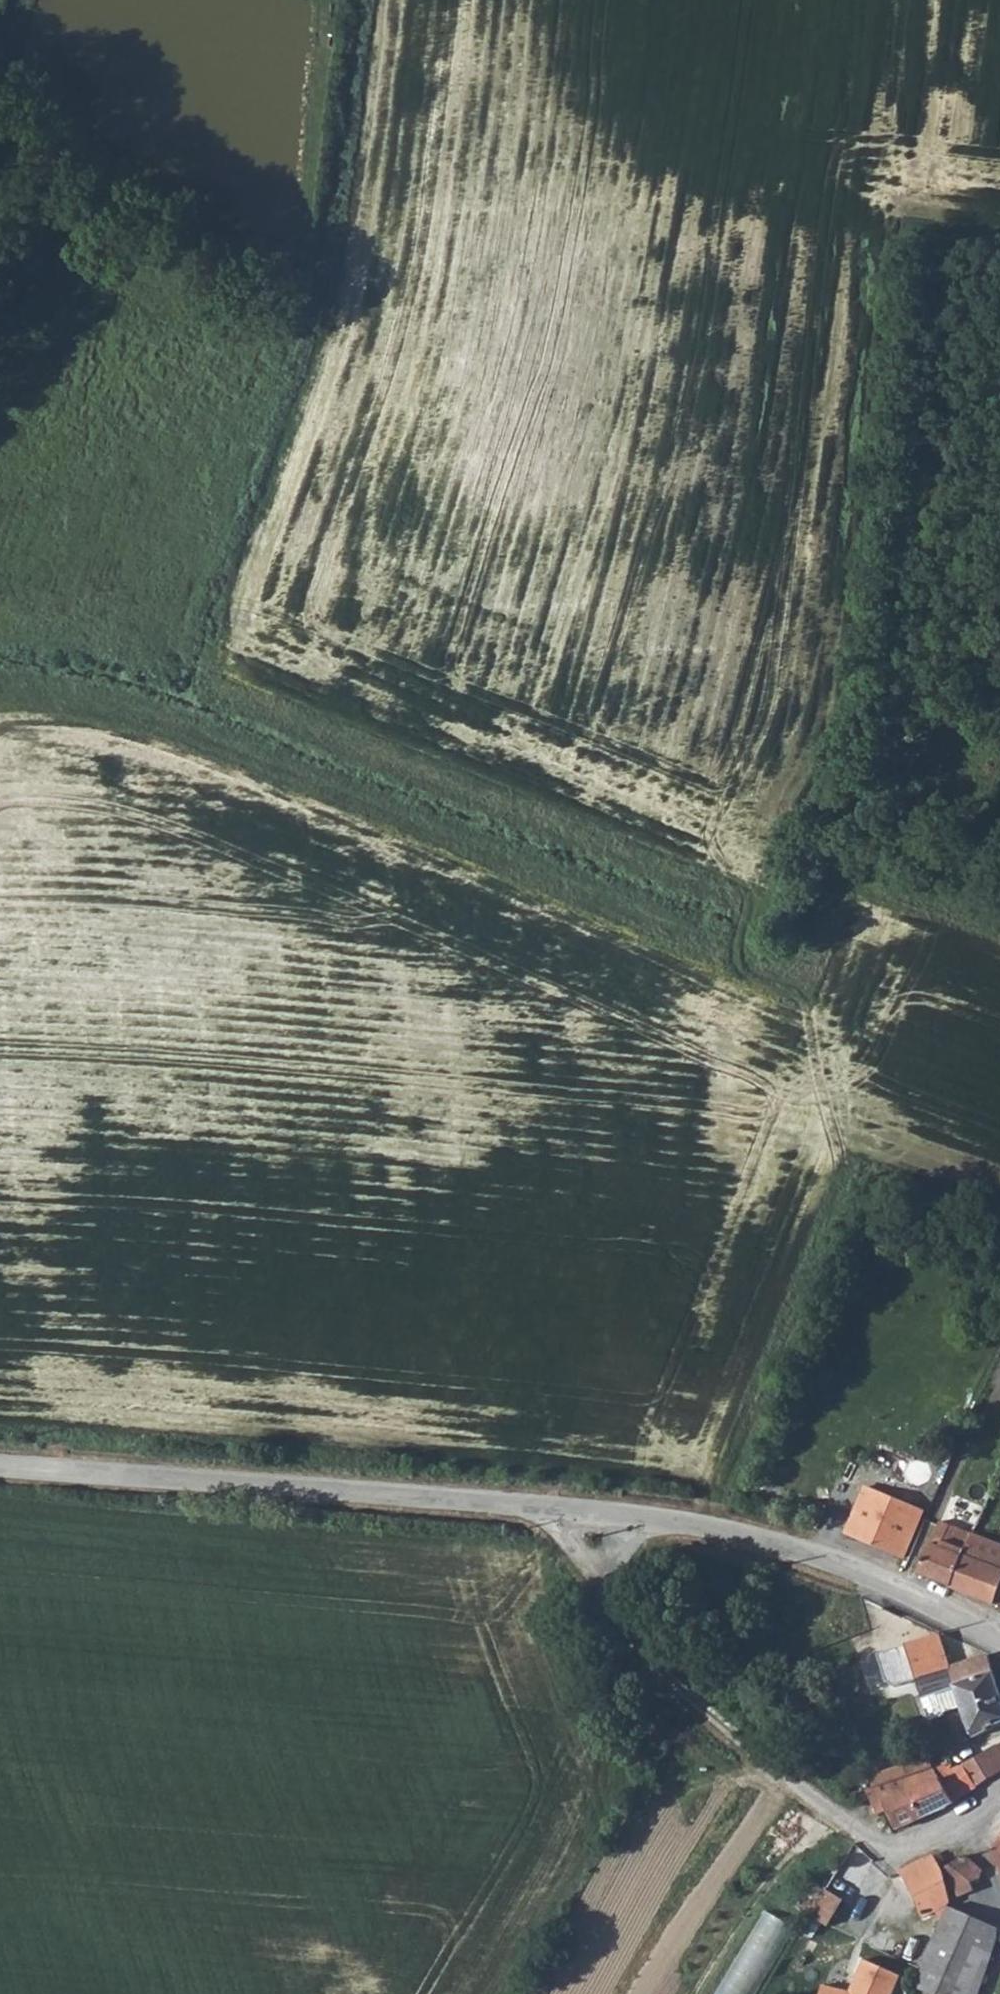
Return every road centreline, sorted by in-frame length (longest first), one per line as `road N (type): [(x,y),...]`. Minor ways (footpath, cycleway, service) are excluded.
road 1 (unclassified): [(999,1640),(866,1570),(740,1532),(601,1511),(0,1466)]

